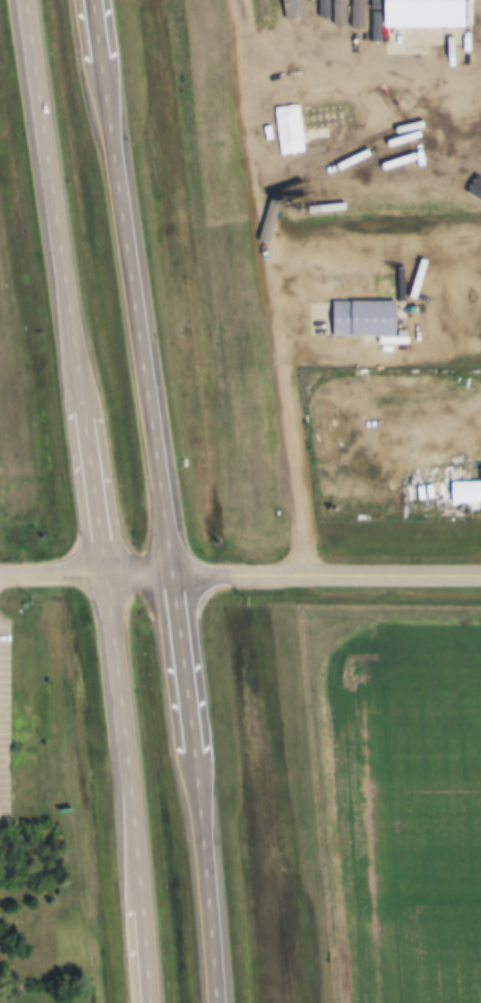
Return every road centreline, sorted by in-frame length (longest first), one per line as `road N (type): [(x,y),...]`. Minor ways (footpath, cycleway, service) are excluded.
road 1 (trunk): [(223,1002),(171,496),(99,0)]
road 2 (trunk): [(29,0),(118,650),(151,1002)]
road 3 (residential): [(310,572),(240,0)]
road 4 (residential): [(480,572),(180,572)]
road 5 (residential): [(180,572),(0,572)]

